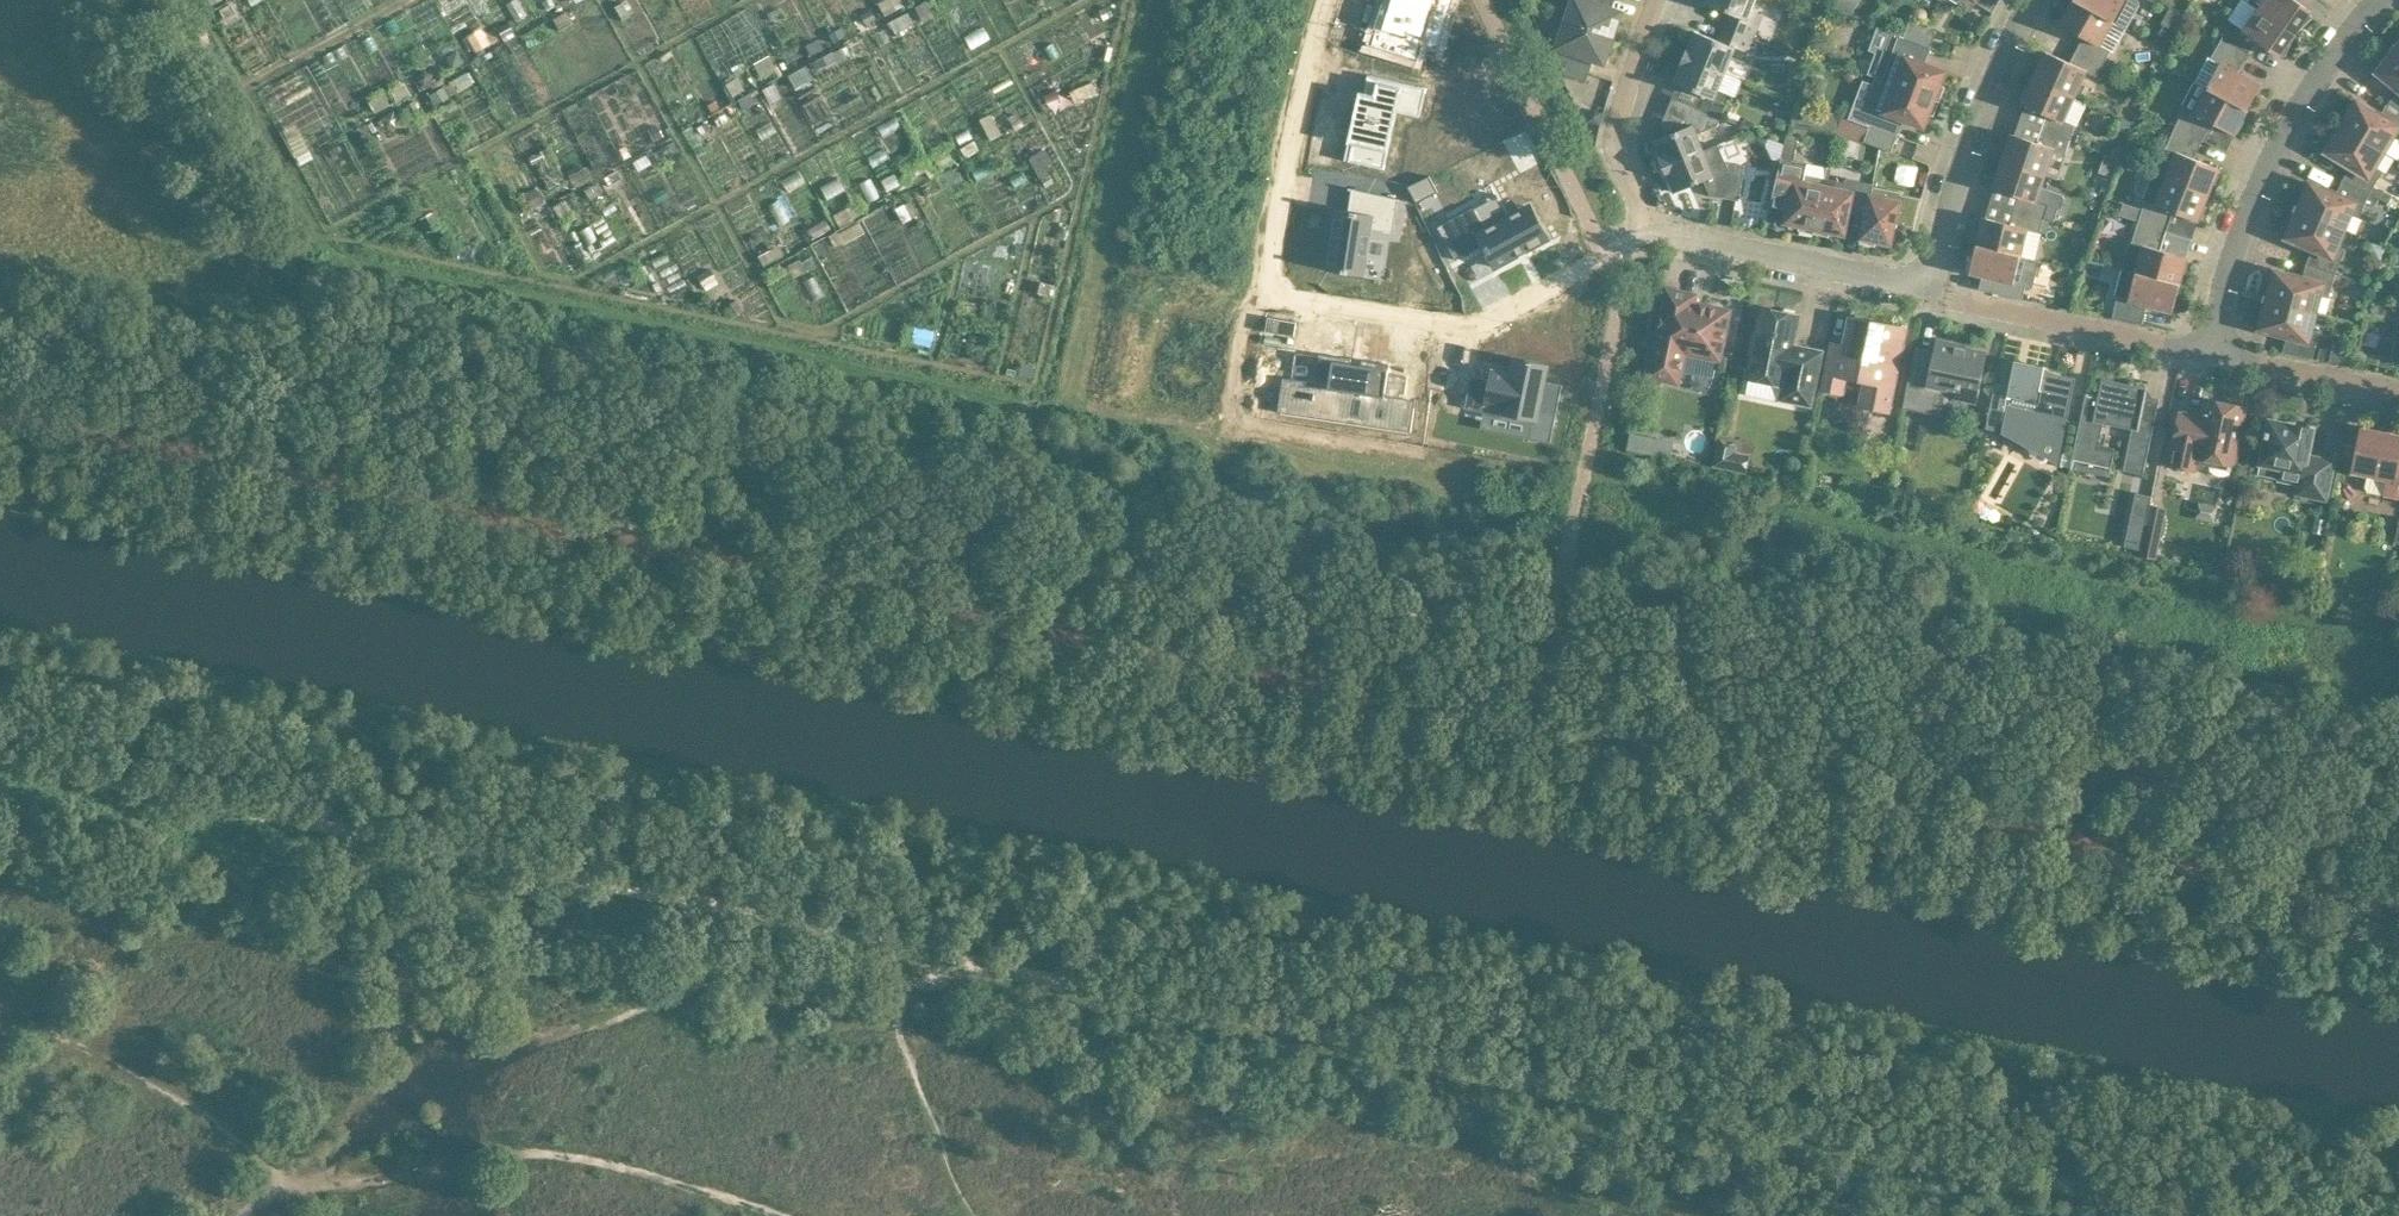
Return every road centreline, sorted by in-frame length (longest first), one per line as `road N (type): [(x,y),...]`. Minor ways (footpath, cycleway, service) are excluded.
road 1 (unclassified): [(2211,1215),(848,933),(0,770)]
road 2 (unclassified): [(1606,256),(1474,330),(1293,302),(1270,290),(1329,0)]
road 3 (residential): [(2215,348),(2231,268),(2294,125),(2386,0)]
road 4 (residential): [(1934,289),(1967,158),(2034,0)]
road 5 (residential): [(1650,231),(1934,289)]
road 6 (residential): [(2215,348),(1934,289)]
road 7 (residential): [(1650,231),(1615,153),(1617,120),(1659,0)]
road 8 (residential): [(2398,388),(2215,348)]

